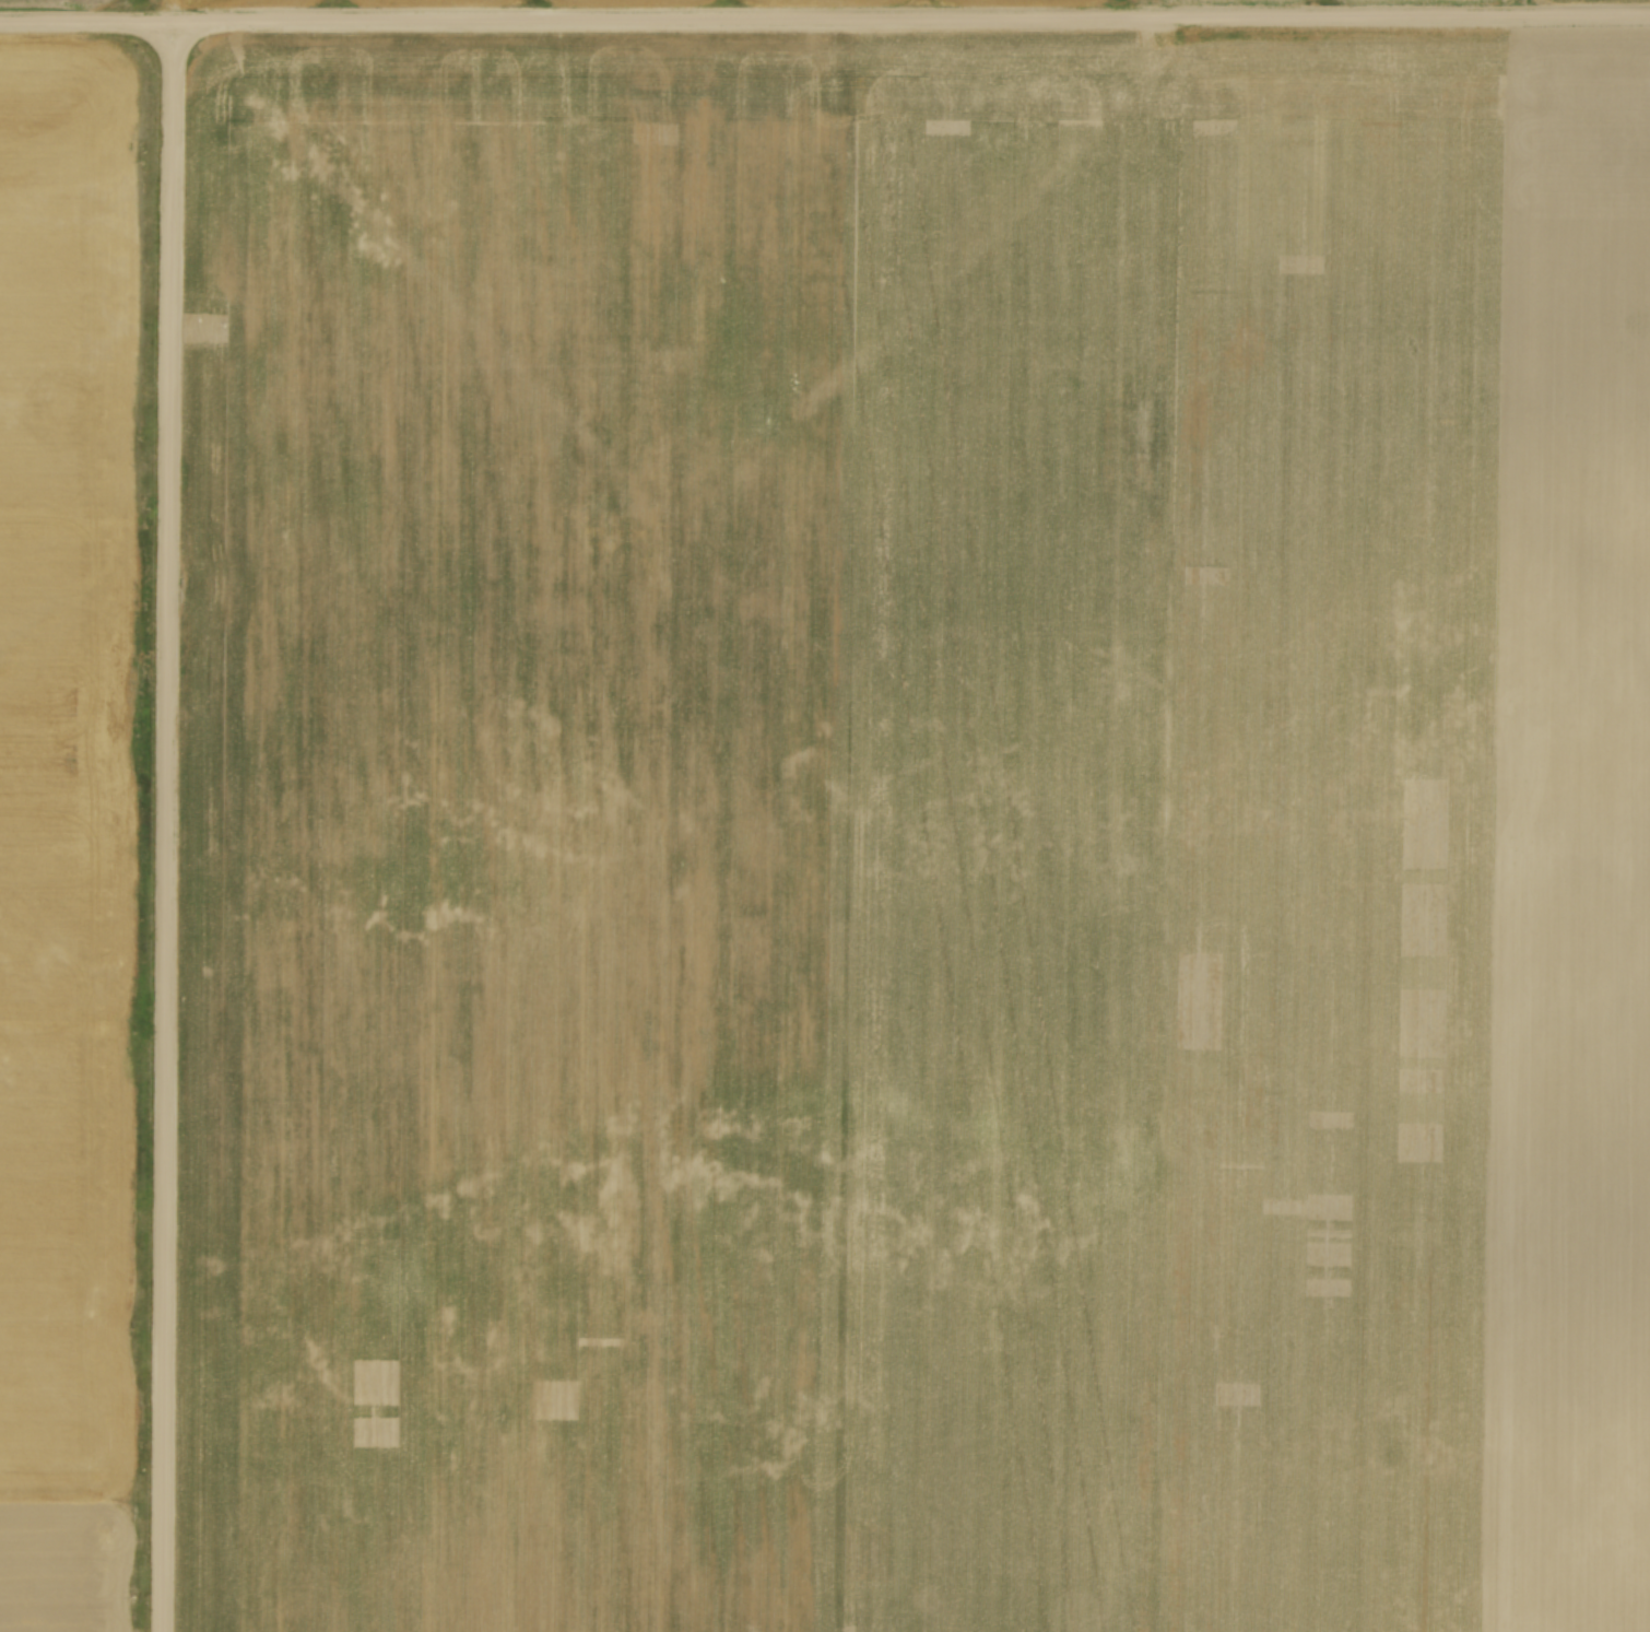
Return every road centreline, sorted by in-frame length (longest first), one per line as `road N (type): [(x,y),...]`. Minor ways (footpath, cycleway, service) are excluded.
road 1 (residential): [(0,22),(1649,15)]
road 2 (residential): [(162,1631),(174,20)]

